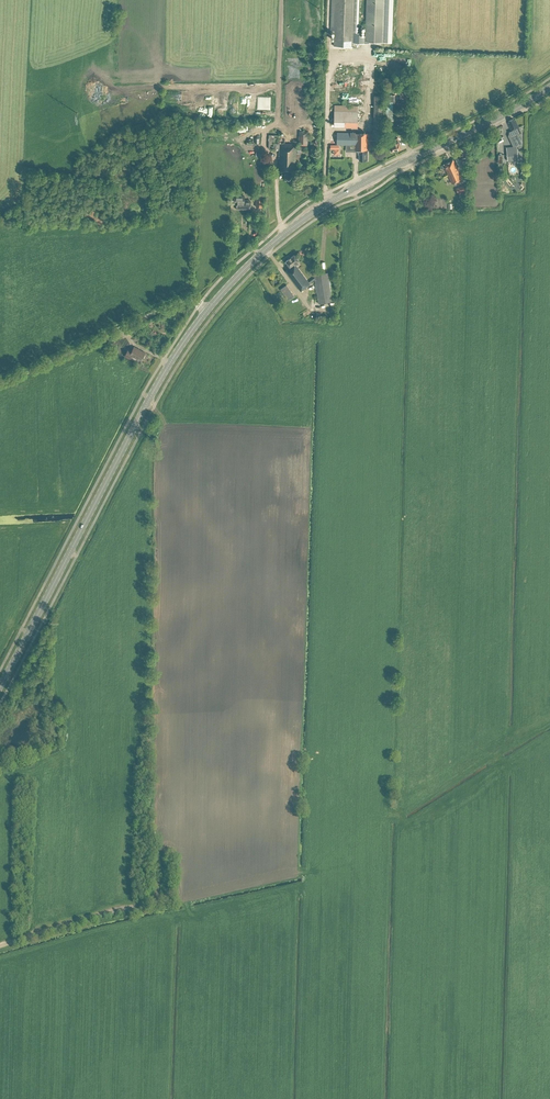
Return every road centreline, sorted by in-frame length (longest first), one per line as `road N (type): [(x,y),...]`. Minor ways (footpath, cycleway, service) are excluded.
road 1 (primary): [(0,688),(144,409),(208,309)]
road 2 (primary): [(208,309),(321,206),(549,87)]
road 3 (track): [(0,947),(44,925),(303,873)]
road 4 (unclassified): [(0,385),(172,304),(208,309)]

